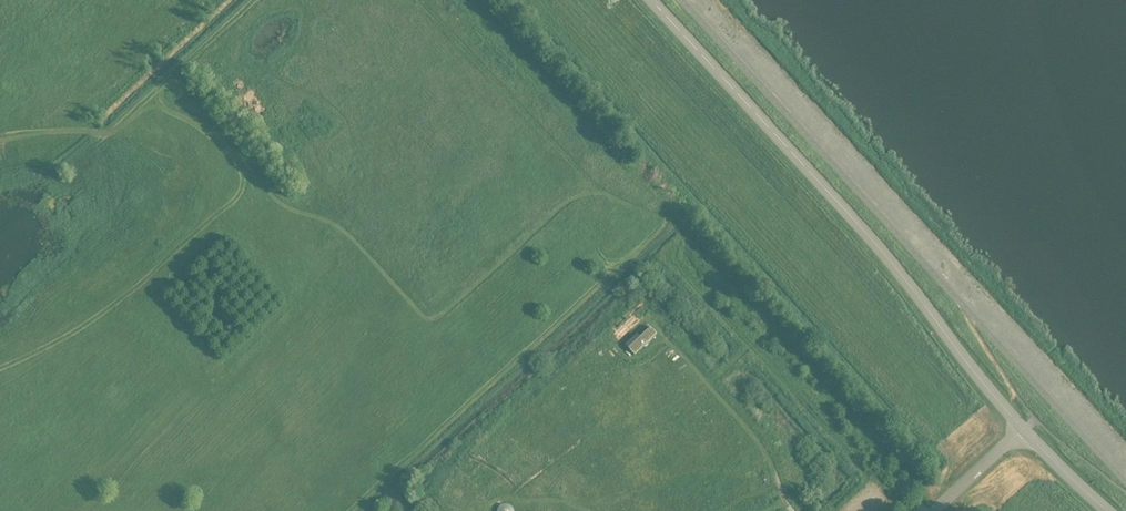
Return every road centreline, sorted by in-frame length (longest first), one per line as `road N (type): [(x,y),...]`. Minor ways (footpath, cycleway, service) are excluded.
road 1 (track): [(941,504),(680,224),(602,189),(563,202),(436,321),(397,327),(329,314),(280,289),(223,225),(198,224),(211,199),(193,145),(172,119),(170,85),(255,0)]
road 2 (tertiary): [(651,0),(871,240),(1023,429)]
road 3 (track): [(425,0),(602,189)]
road 4 (track): [(198,224),(120,302),(0,375)]
road 5 (track): [(773,324),(709,385),(767,451),(789,506)]

